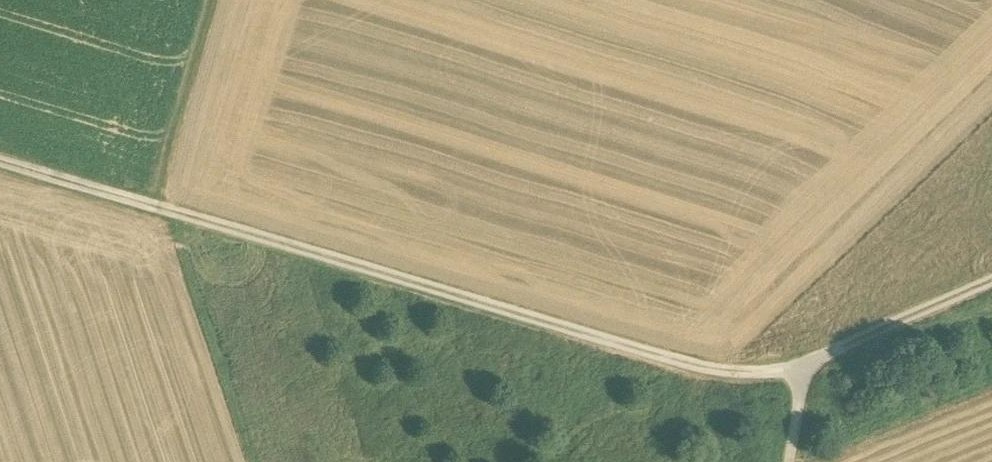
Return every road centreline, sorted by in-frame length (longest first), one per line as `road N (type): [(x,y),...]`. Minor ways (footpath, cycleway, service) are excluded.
road 1 (track): [(211,0),(152,205),(710,369),(770,375),(796,366)]
road 2 (track): [(991,281),(796,366)]
road 3 (track): [(152,205),(0,161)]

